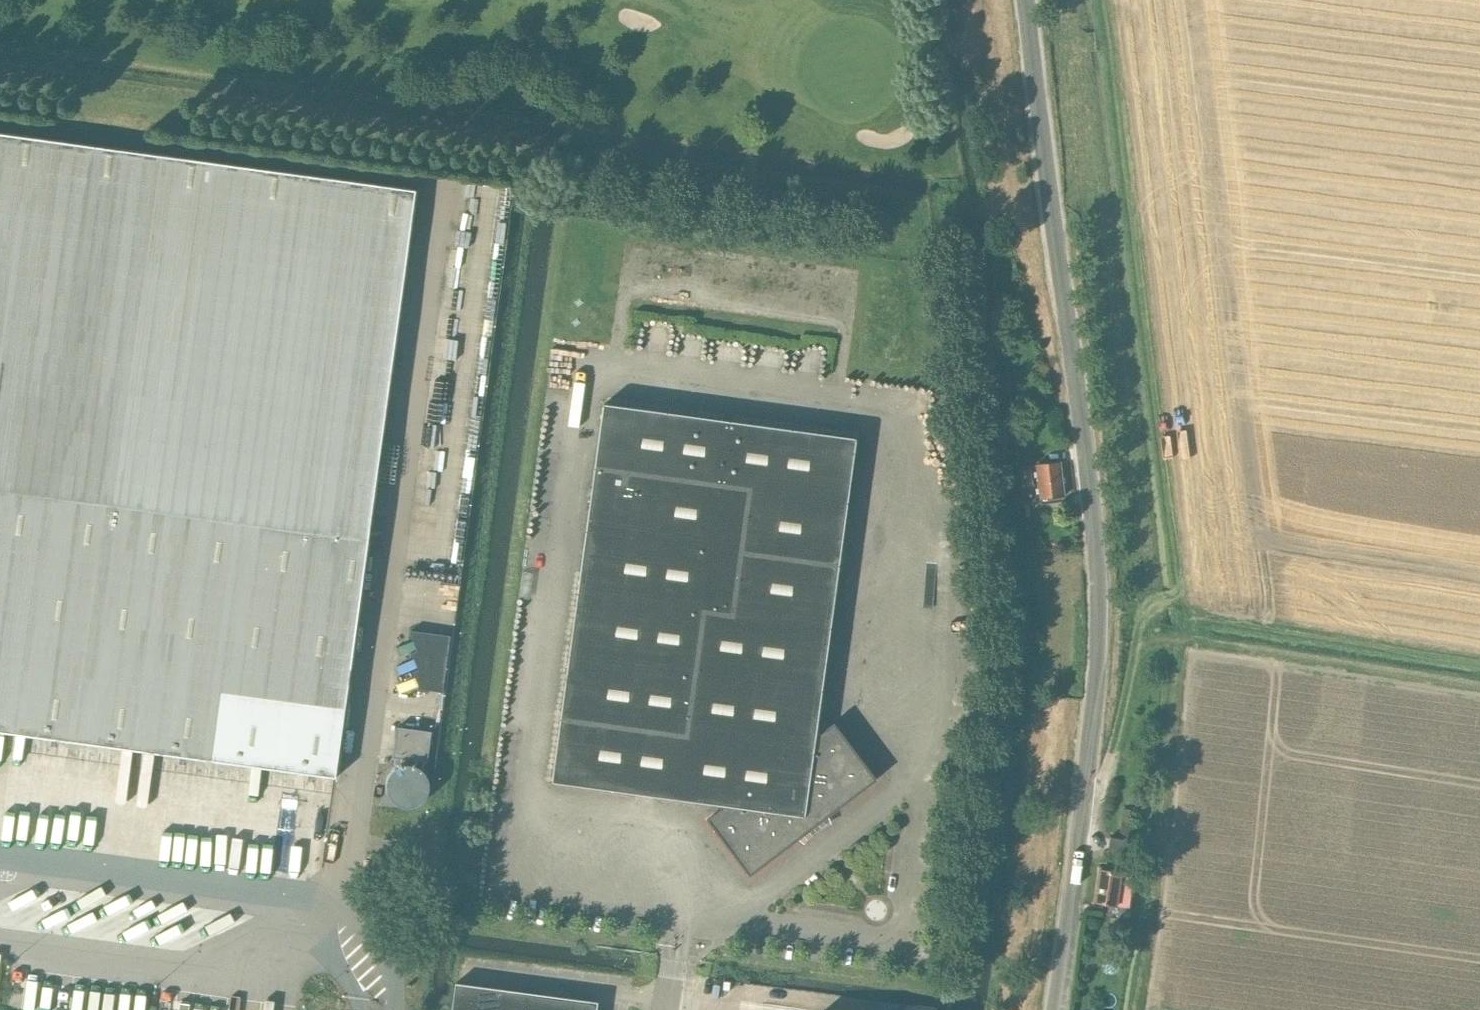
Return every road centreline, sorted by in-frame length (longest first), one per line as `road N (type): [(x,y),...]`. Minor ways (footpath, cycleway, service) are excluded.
road 1 (unclassified): [(1052,1009),(1099,707),(1101,622),(1099,549),(1028,0)]

